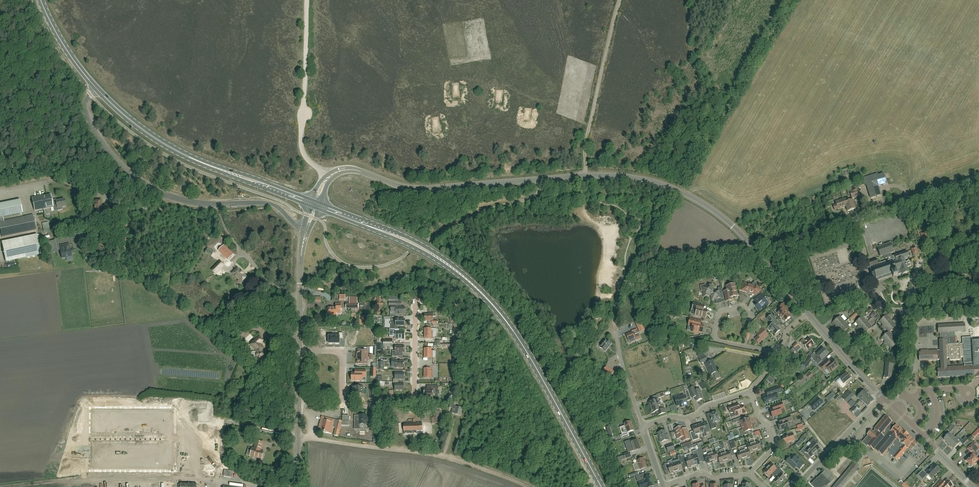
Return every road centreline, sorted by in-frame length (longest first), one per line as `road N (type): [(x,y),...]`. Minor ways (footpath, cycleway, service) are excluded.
road 1 (primary): [(602,486),(491,303),(427,251),(314,202)]
road 2 (unclassified): [(305,232),(274,205),(196,201),(142,181),(108,153),(85,113),(95,88)]
road 3 (tertiary): [(586,176),(421,188),(355,170),(328,178)]
road 4 (residential): [(299,350),(340,353),(346,404),(407,401),(414,393),(415,303)]
road 5 (primary): [(314,202),(168,146),(95,88)]
road 6 (track): [(298,437),(444,456),(528,486)]
road 7 (track): [(619,0),(584,149),(586,176)]
road 8 (tertiary): [(294,486),(299,350)]
road 9 (unclassified): [(854,219),(978,177)]
road 10 (track): [(302,128),(308,0)]
road 11 (unclassified): [(795,486),(883,398)]

